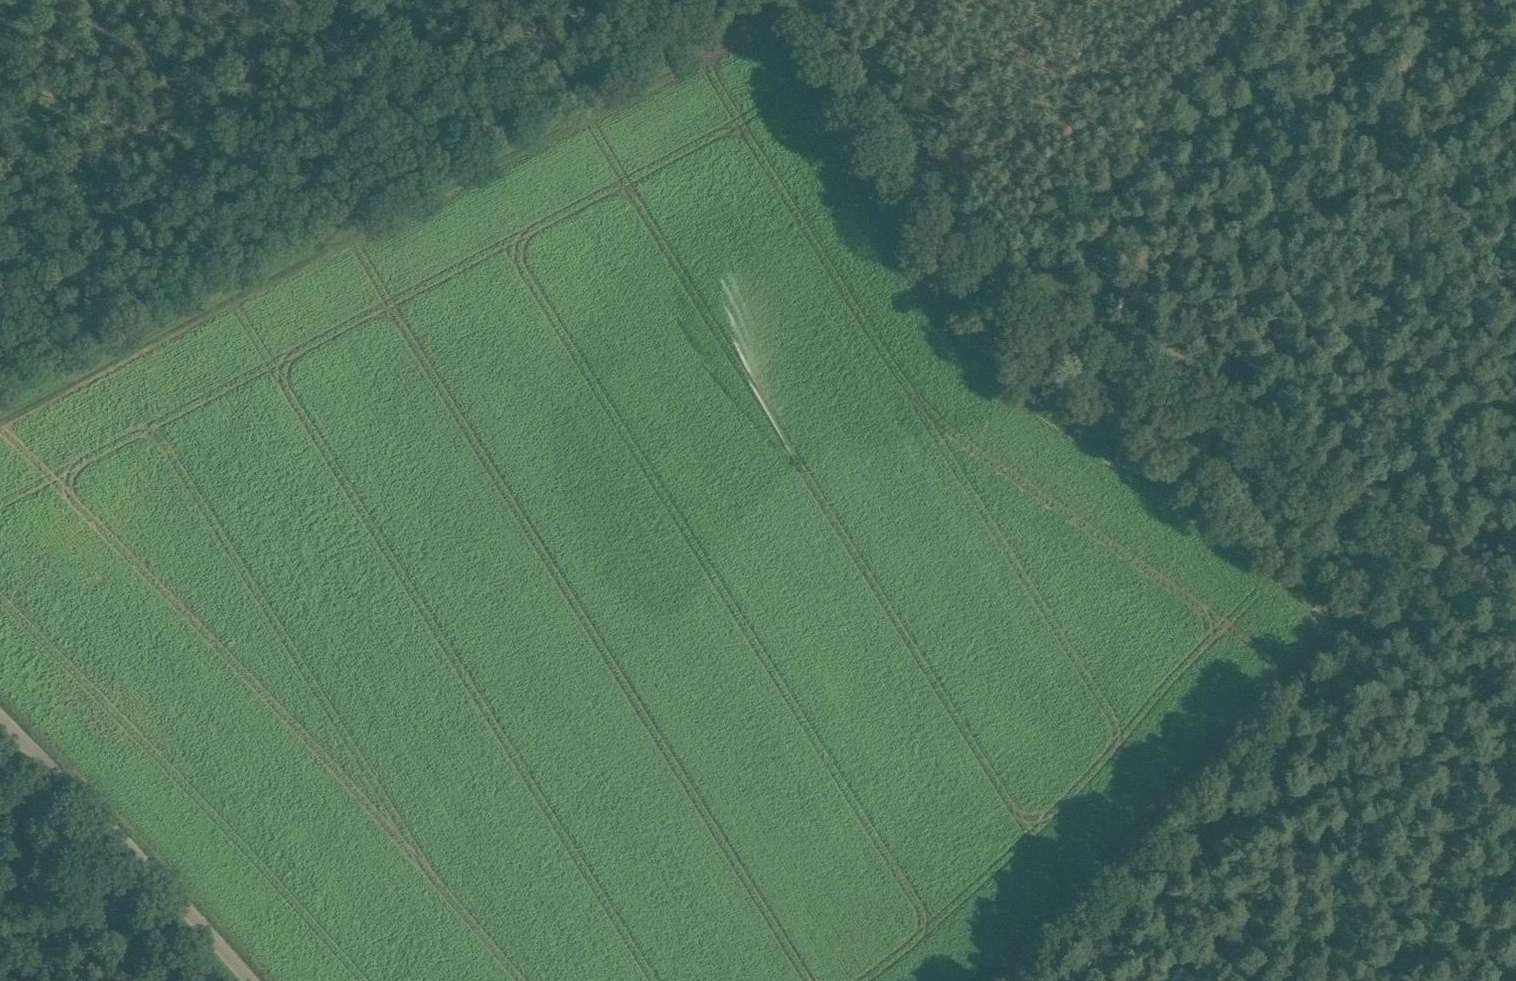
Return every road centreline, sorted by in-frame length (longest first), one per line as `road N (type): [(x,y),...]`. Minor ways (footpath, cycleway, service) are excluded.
road 1 (track): [(808,0),(0,419)]
road 2 (track): [(1424,522),(1146,337),(1101,297),(1091,271),(1083,217),(1089,184),(1109,151),(1273,0)]
road 3 (unclassified): [(252,980),(0,714)]

